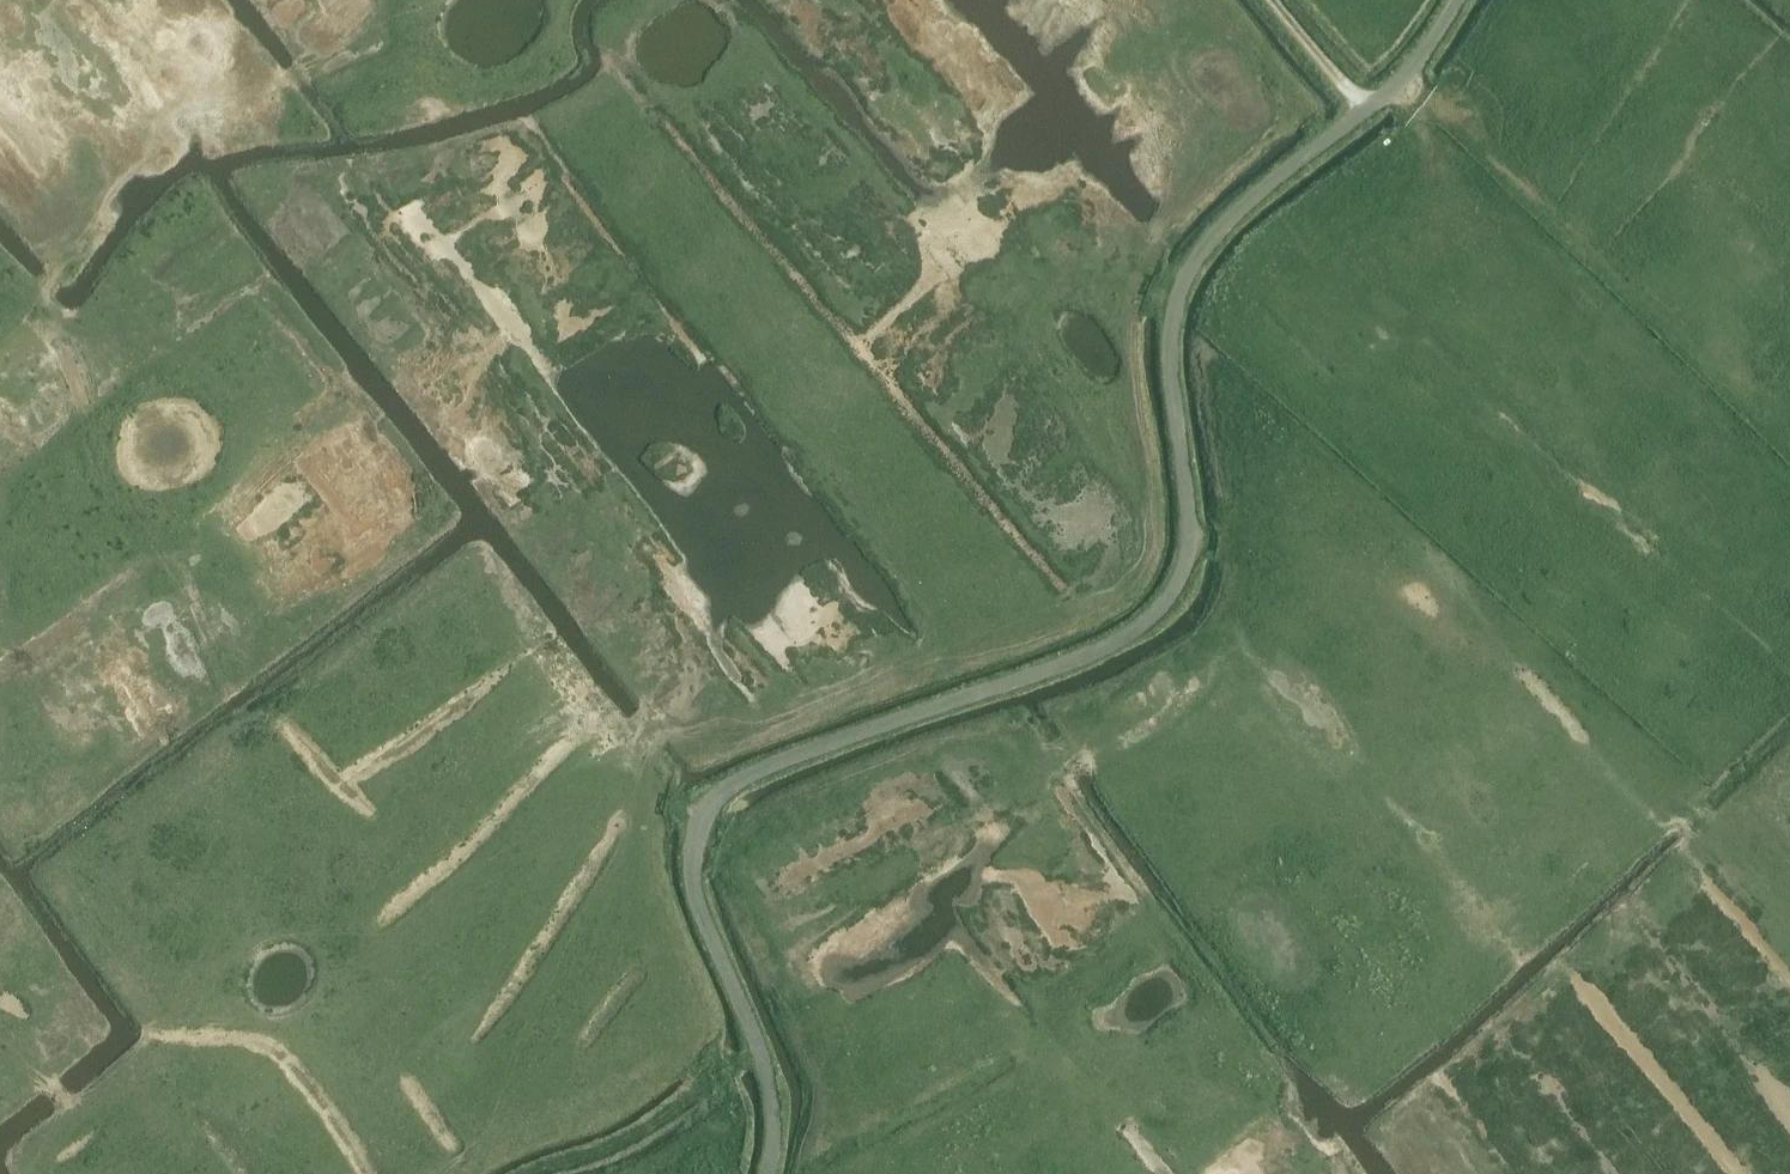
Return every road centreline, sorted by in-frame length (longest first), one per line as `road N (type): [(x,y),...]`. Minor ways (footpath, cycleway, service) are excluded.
road 1 (unclassified): [(770,1173),(775,1099),(695,883),(700,831),(742,787),(1076,668),(1162,614),(1189,566),(1173,337),(1184,291),(1201,262),(1262,195),(1416,74),(1467,0)]
road 2 (track): [(762,1052),(634,1141),(550,1173)]
road 3 (track): [(1370,112),(1276,0)]

